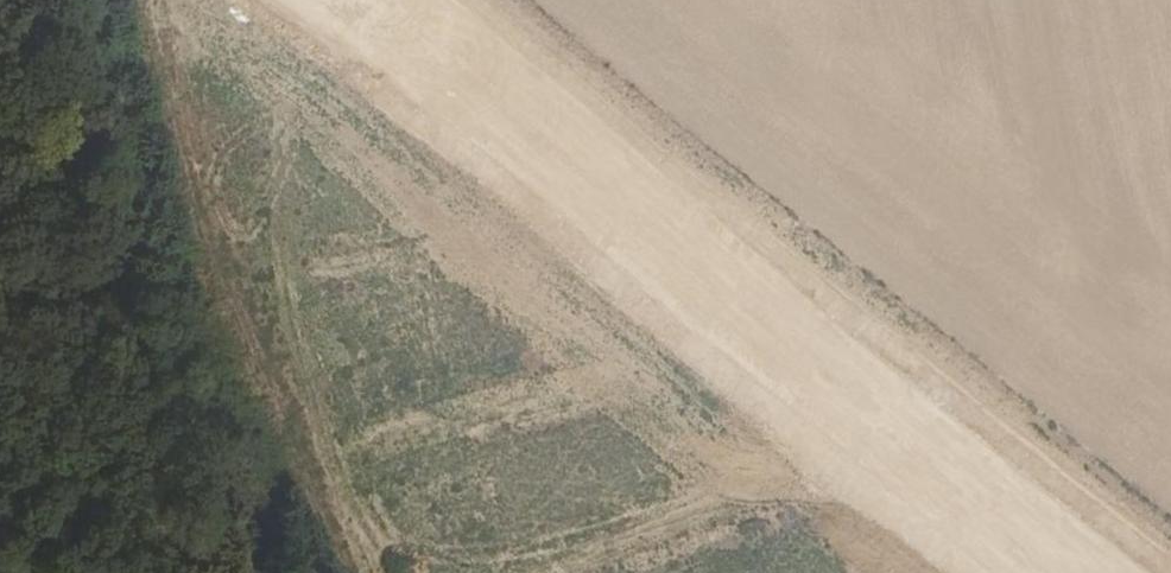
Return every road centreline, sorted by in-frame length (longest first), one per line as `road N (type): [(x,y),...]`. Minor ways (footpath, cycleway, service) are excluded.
road 1 (track): [(799,372),(1033,572)]

